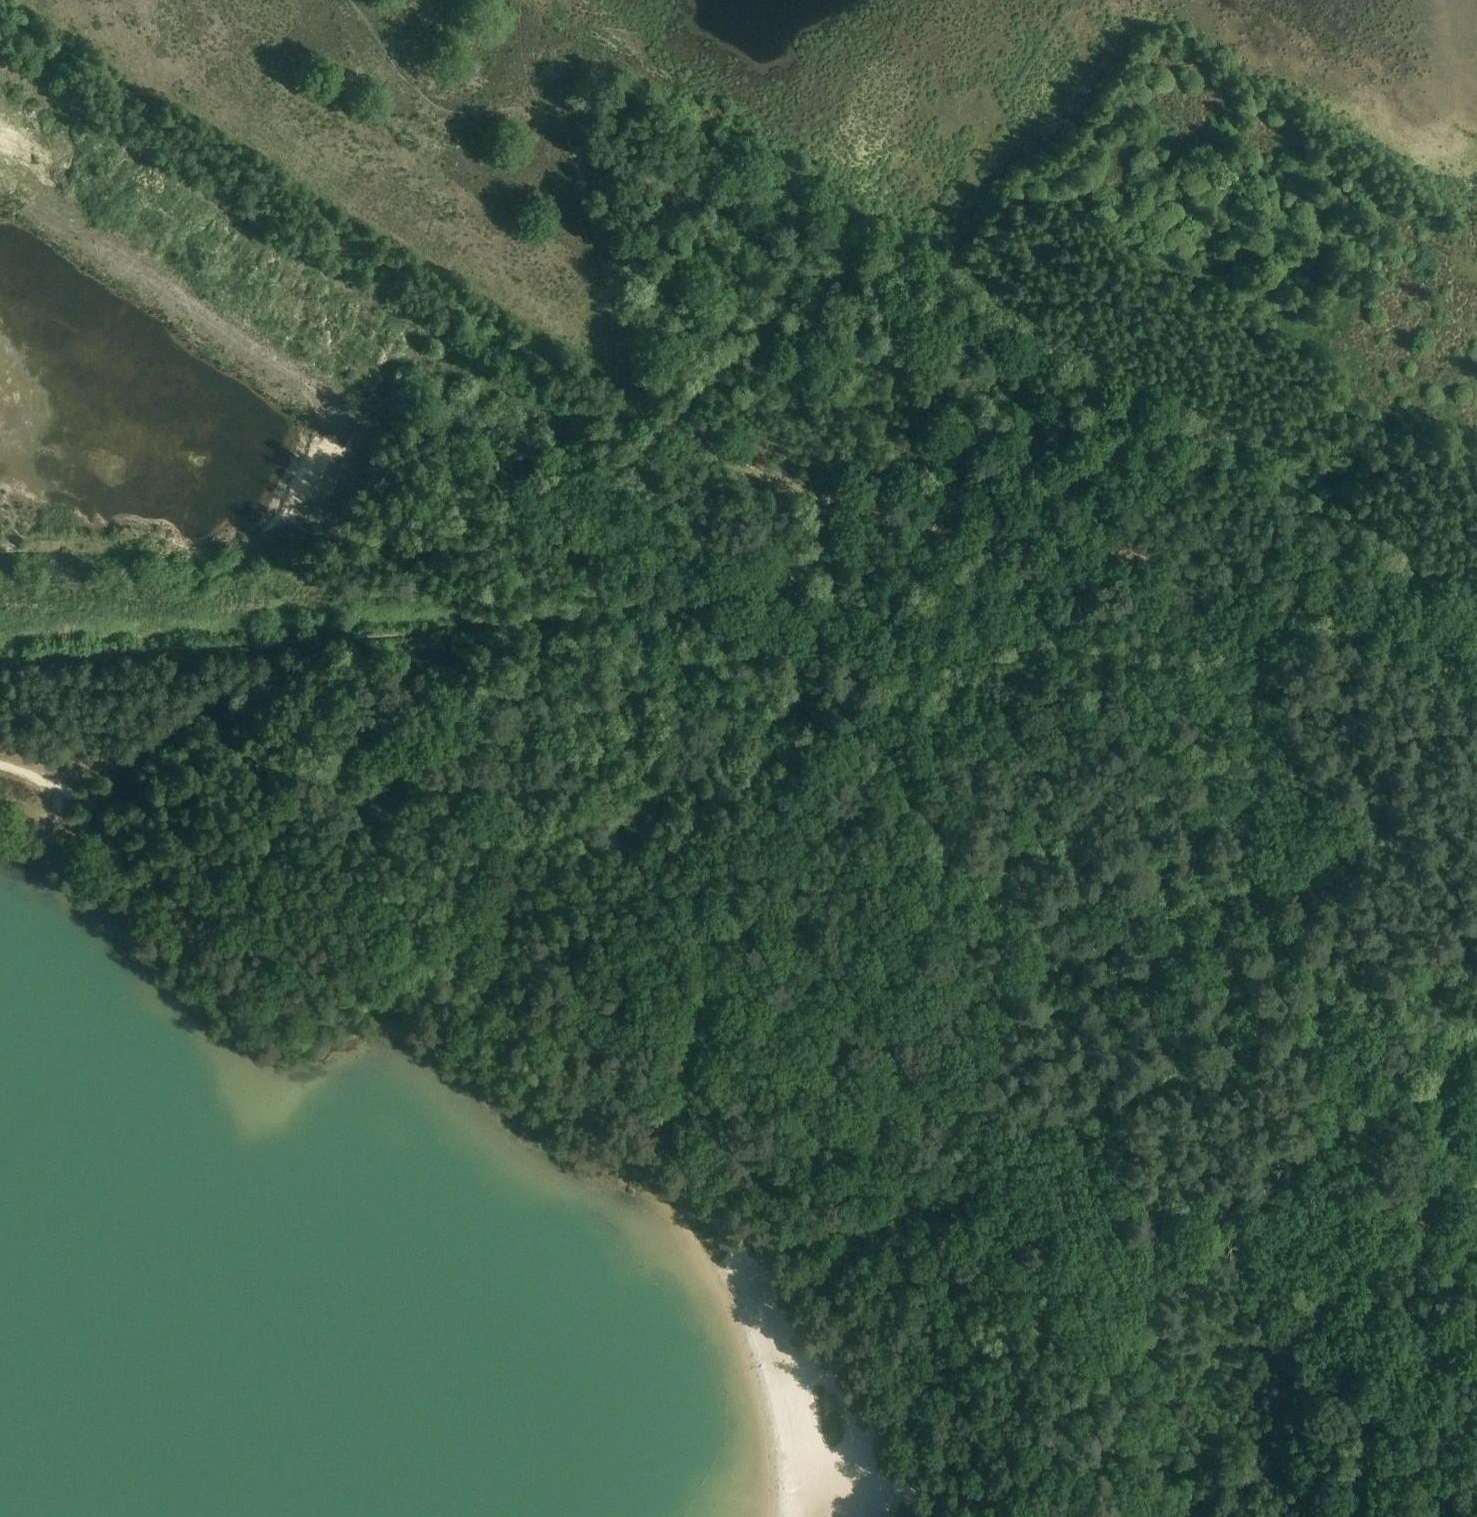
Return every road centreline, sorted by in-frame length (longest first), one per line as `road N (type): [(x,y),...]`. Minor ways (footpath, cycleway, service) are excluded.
road 1 (track): [(536,617),(592,602),(755,588),(790,578),(831,513),(932,536),(1052,543),(1202,590),(1369,617),(1476,682)]
road 2 (track): [(514,897),(508,942),(494,967),(476,978),(359,909),(300,850),(249,745),(204,719),(150,734),(65,792)]
road 3 (track): [(1476,1040),(1429,1185),(1360,1516)]
road 4 (track): [(514,897),(536,617)]

